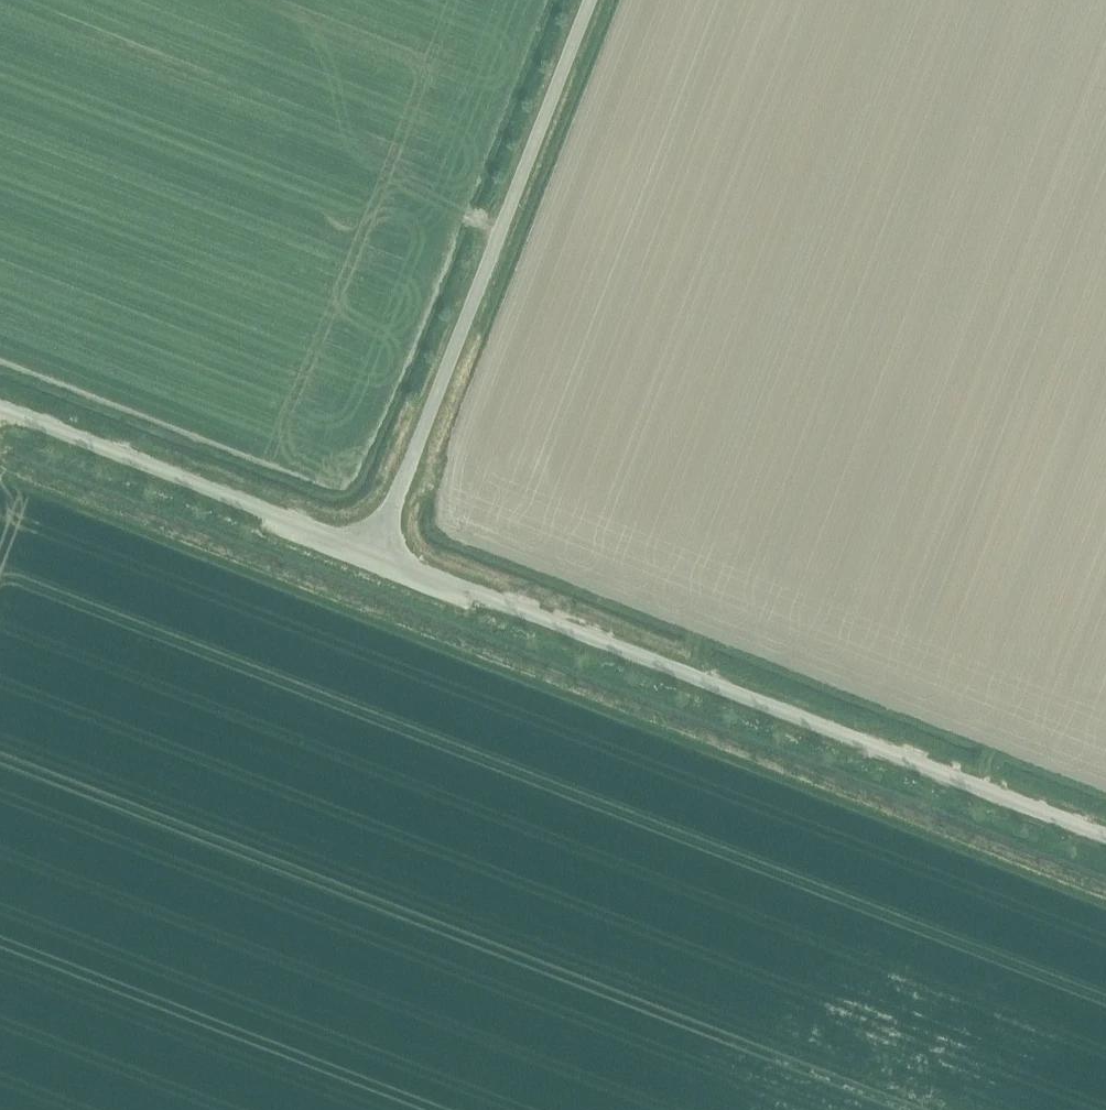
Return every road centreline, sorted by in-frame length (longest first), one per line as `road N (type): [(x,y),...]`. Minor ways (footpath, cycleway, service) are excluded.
road 1 (tertiary): [(1105,837),(373,556)]
road 2 (unclassified): [(373,556),(590,0)]
road 3 (tertiary): [(373,556),(0,416)]

